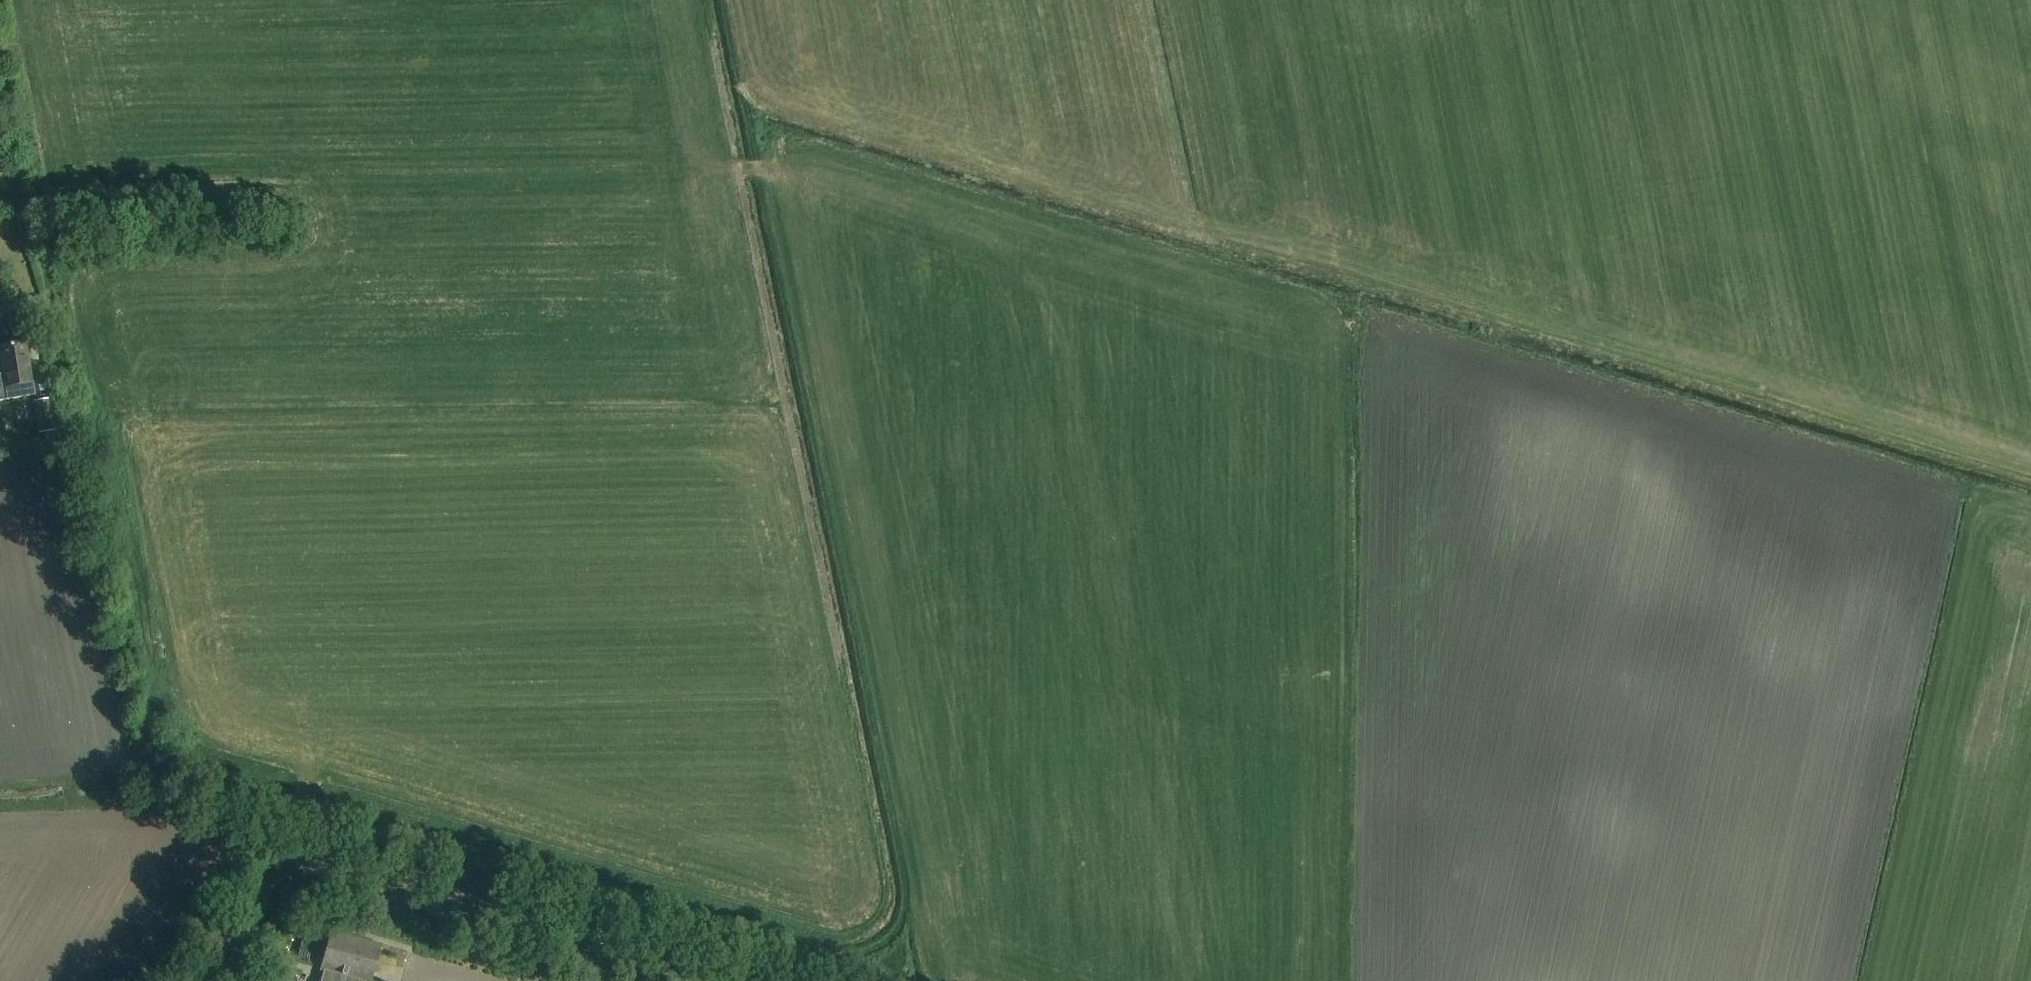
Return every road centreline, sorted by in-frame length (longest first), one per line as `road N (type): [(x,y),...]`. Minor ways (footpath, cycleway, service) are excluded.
road 1 (track): [(732,980),(348,866),(322,865),(279,881),(211,980)]

